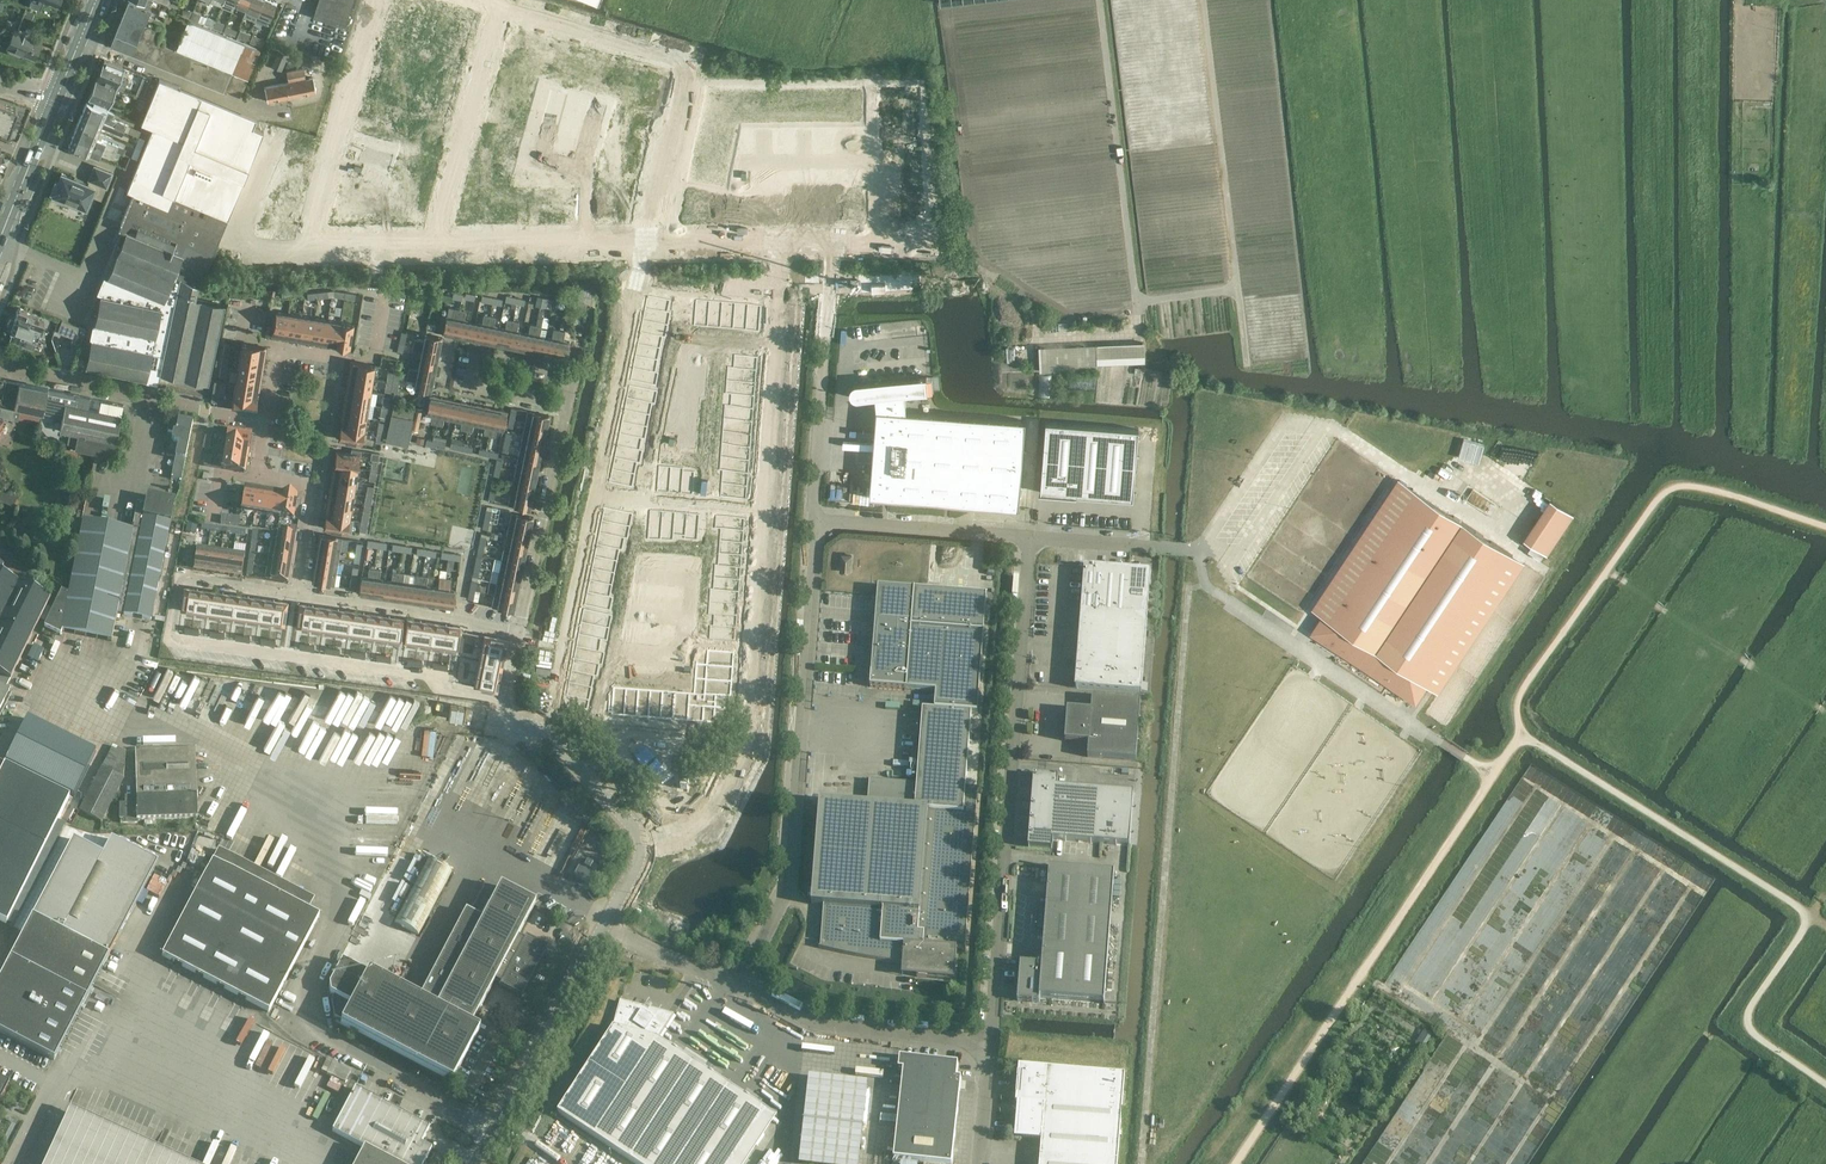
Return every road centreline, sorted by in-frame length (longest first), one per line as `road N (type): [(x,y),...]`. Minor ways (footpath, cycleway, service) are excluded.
road 1 (track): [(1141,1160),(1190,588),(1204,582)]
road 2 (residential): [(297,593),(179,574),(167,639),(436,677),(446,690),(506,699)]
road 3 (unclassified): [(990,1043),(1030,537)]
road 4 (unclassified): [(737,982),(787,894),(817,535),(826,523)]
road 5 (unclassified): [(607,922),(642,842),(550,737),(508,719),(506,699)]
road 6 (unclassified): [(478,1163),(607,922)]
road 7 (unclassified): [(266,421),(0,368)]
road 8 (residential): [(596,496),(646,237)]
road 9 (unclassified): [(990,1043),(814,1020),(737,982)]
road 10 (track): [(1825,711),(1607,570)]
road 11 (residential): [(304,242),(375,0)]
road 12 (residential): [(494,9),(435,240)]
road 13 (residential): [(646,237),(880,234)]
road 14 (residential): [(519,633),(570,405)]
road 15 (residential): [(519,633),(297,593)]
road 16 (residential): [(552,711),(596,496)]
road 17 (residential): [(435,240),(646,237)]
road 18 (residential): [(570,405),(577,373),(477,354),(472,387),(512,395)]
road 19 (unclassified): [(1030,537),(826,523)]
road 20 (unclassified): [(826,523),(814,509),(827,341)]
road 21 (residential): [(687,67),(646,237)]
road 22 (residential): [(596,496),(767,511)]
road 23 (unclassified): [(1197,551),(1030,537)]
road 24 (primary): [(0,239),(54,104)]
road 25 (unclassified): [(737,982),(661,955),(607,922)]
road 26 (residential): [(339,359),(277,349),(266,421)]
road 27 (residential): [(304,242),(435,240)]
road 28 (unclassified): [(977,1163),(990,1043)]

